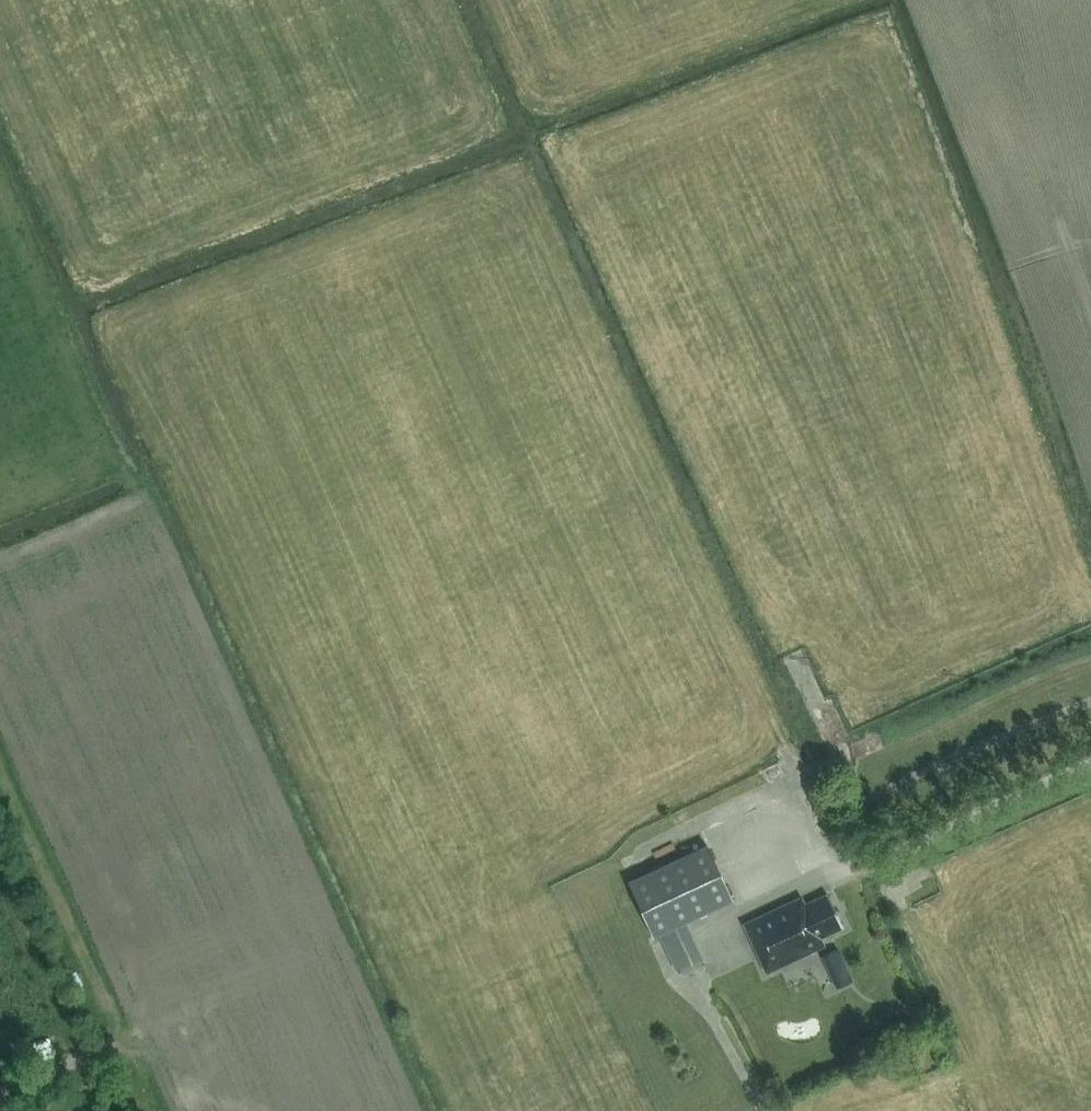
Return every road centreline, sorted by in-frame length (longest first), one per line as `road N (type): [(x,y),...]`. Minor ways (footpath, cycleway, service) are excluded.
road 1 (track): [(845,873),(1090,764)]
road 2 (track): [(0,1093),(127,1048)]

